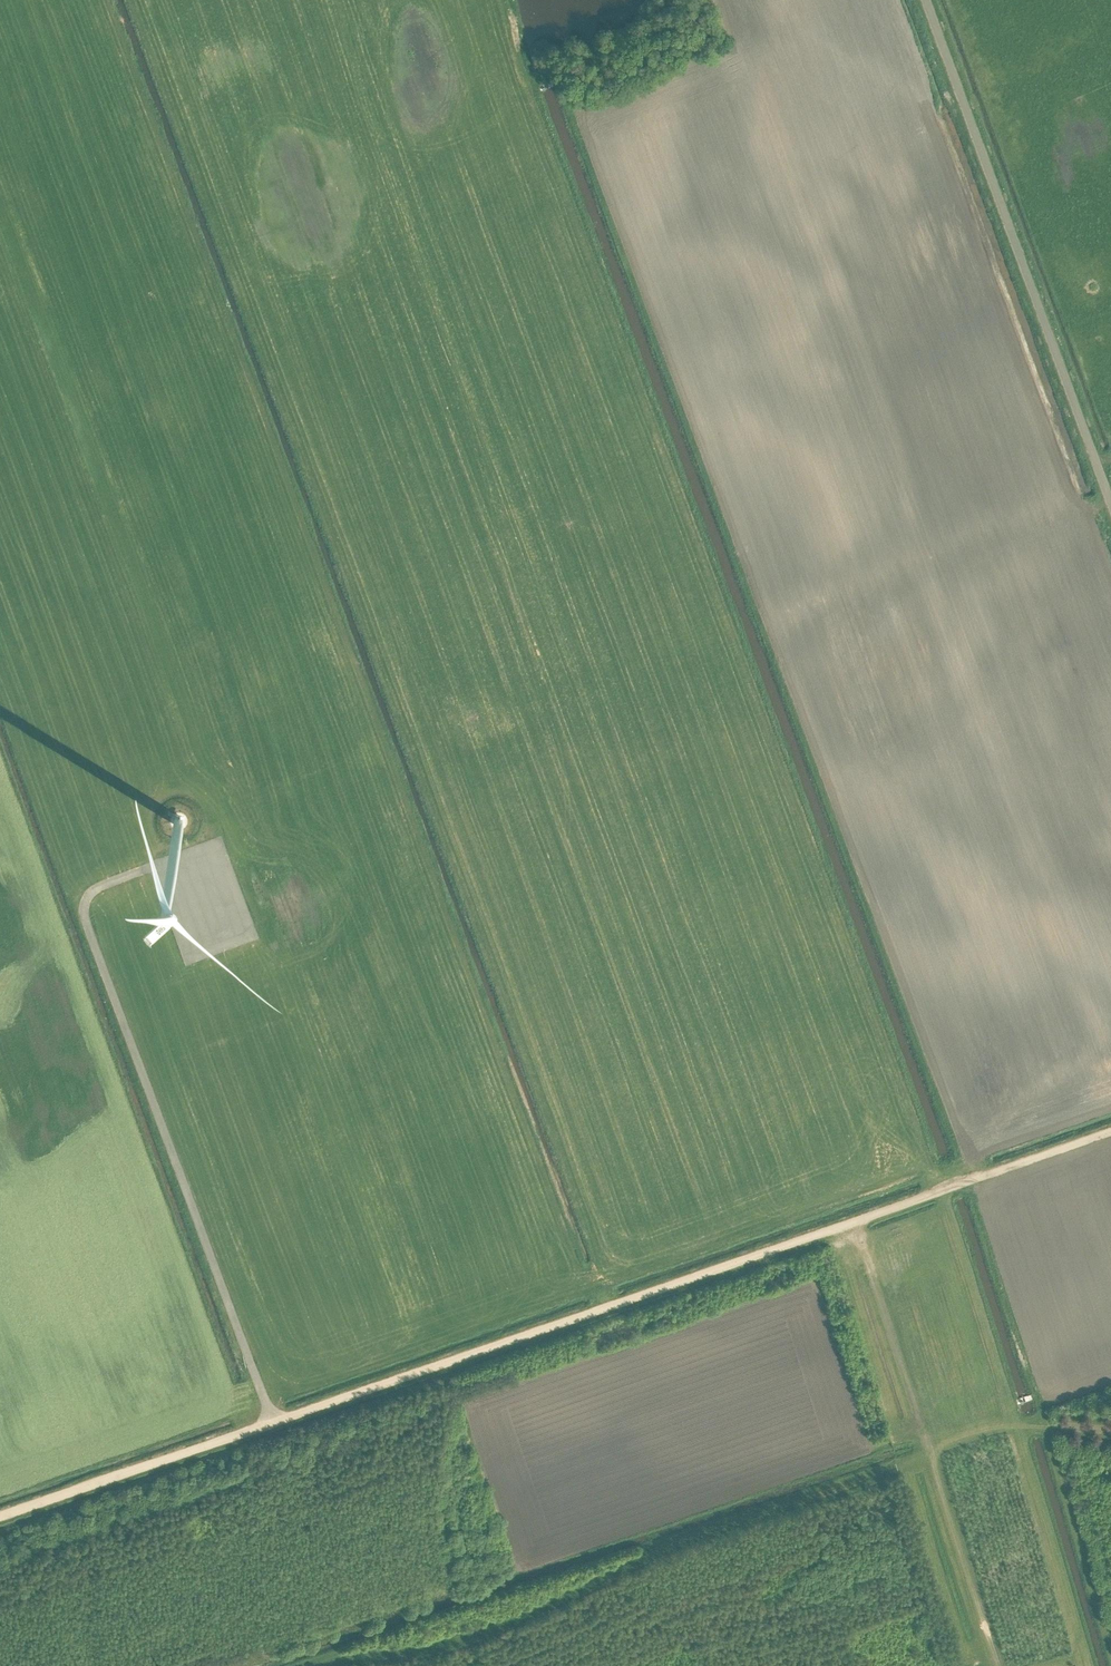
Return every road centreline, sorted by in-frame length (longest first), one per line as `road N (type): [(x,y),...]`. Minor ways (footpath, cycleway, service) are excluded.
road 1 (track): [(855,1220),(0,1516)]
road 2 (unclassified): [(1110,503),(926,0)]
road 3 (track): [(855,1220),(930,1458)]
road 4 (track): [(930,1458),(996,1665)]
road 5 (track): [(1110,1131),(948,1187)]
road 6 (track): [(927,1448),(1003,1424),(1052,1424)]

